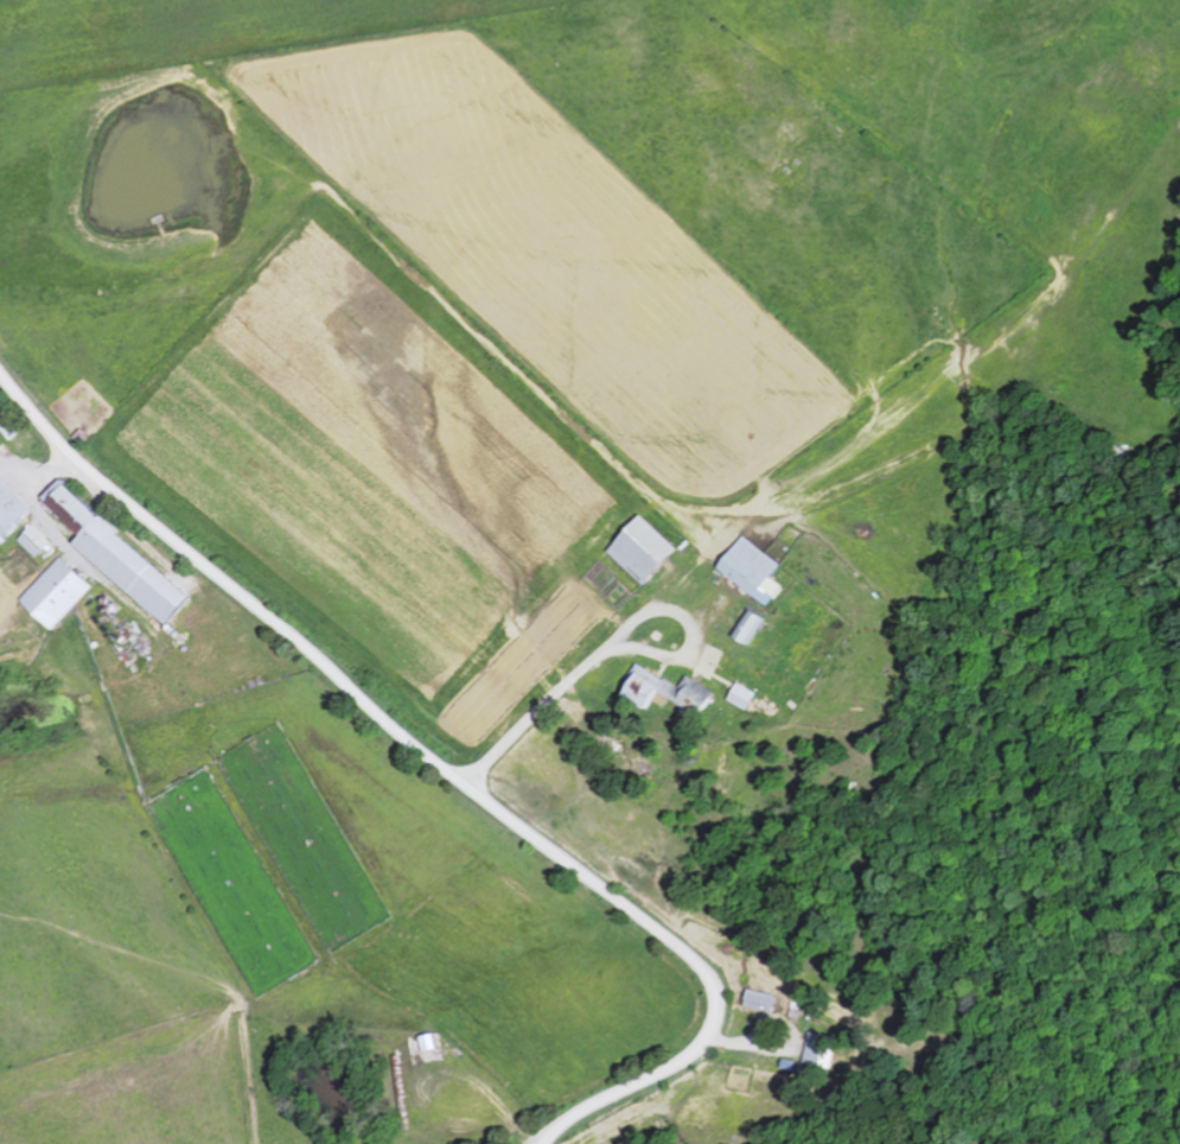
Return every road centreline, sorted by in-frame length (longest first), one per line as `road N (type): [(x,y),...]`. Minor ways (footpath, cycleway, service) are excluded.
road 1 (residential): [(547,1143),(597,1106),(699,1051),(720,1006),(709,973),(402,737),(320,657),(70,456),(0,378)]

